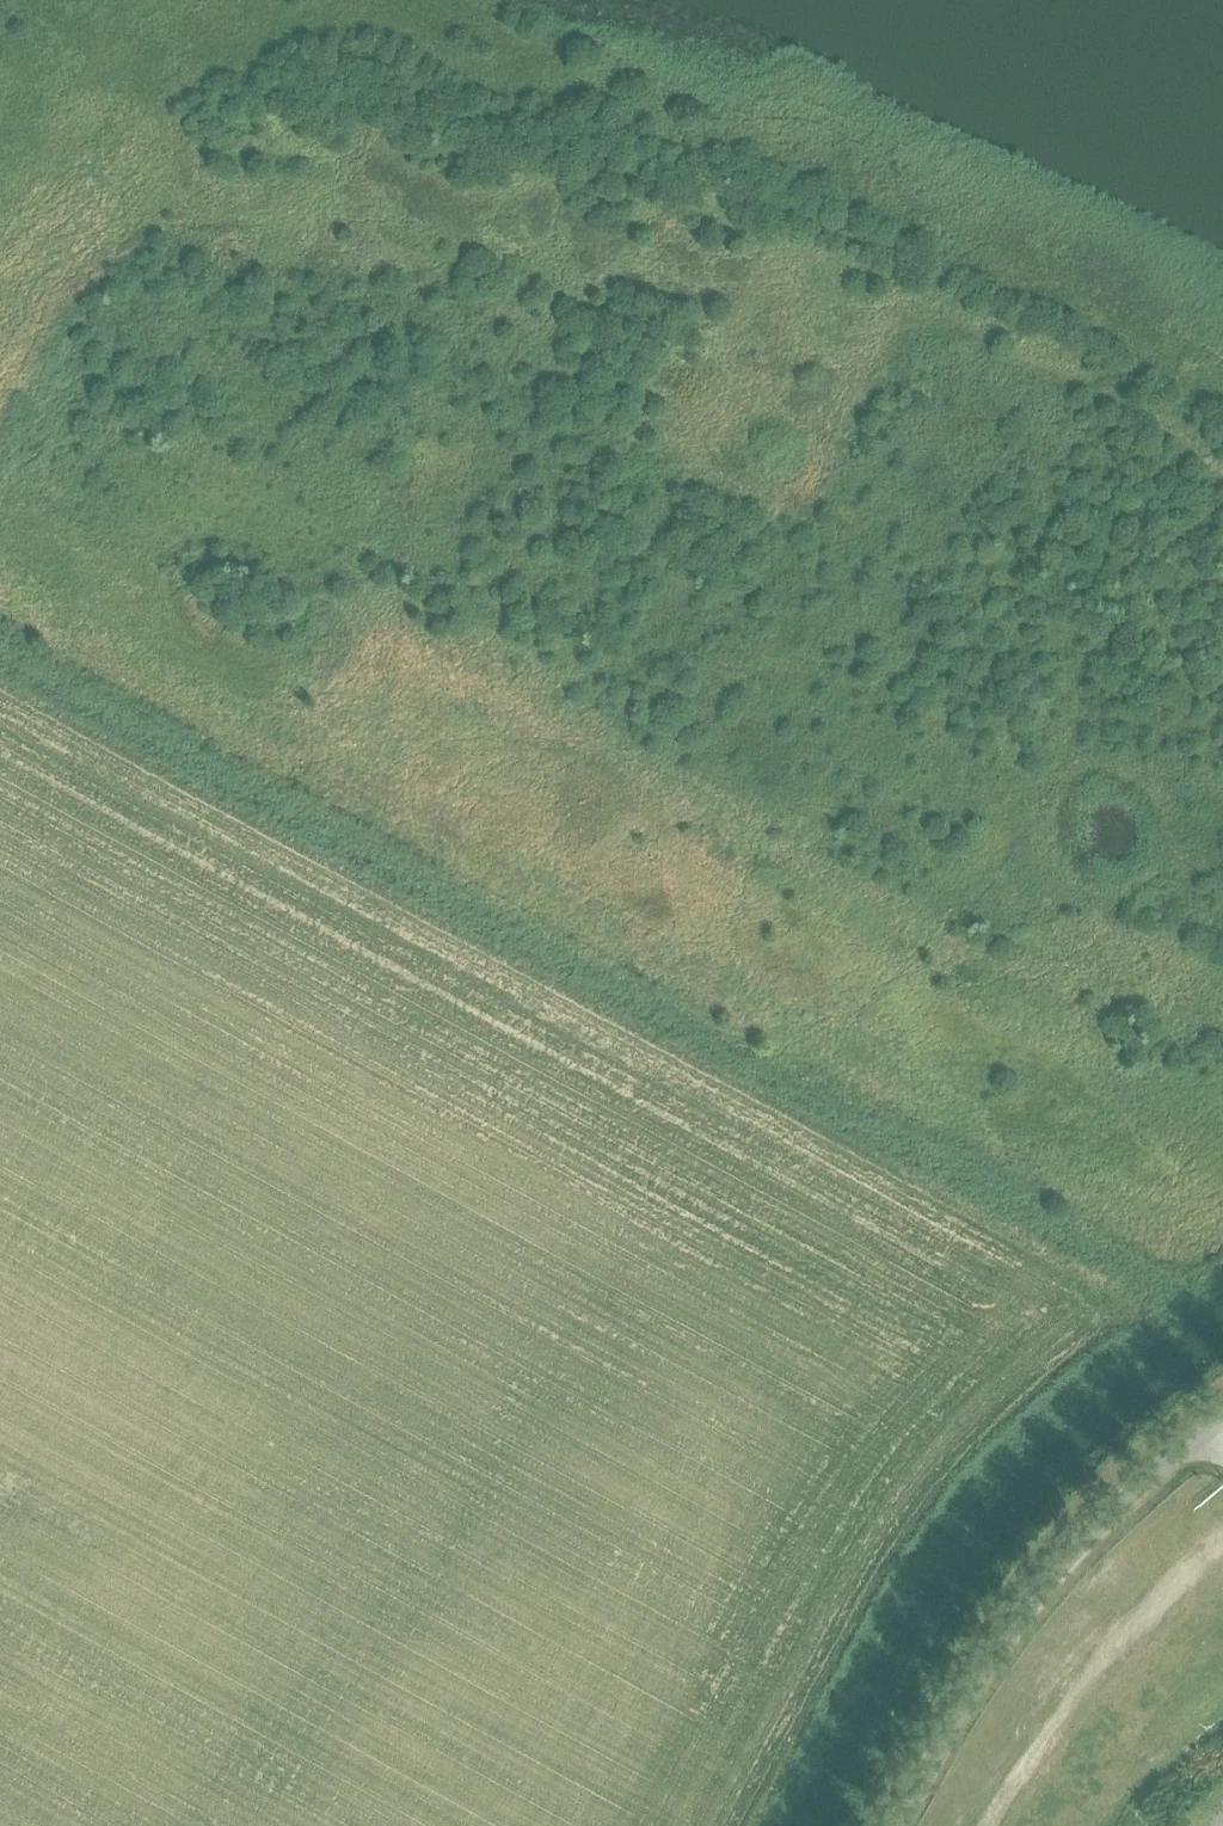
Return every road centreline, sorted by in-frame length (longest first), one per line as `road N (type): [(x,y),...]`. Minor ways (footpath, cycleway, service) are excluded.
road 1 (unclassified): [(895,1825),(981,1679),(1051,1582),(1128,1498),(1222,1420)]

